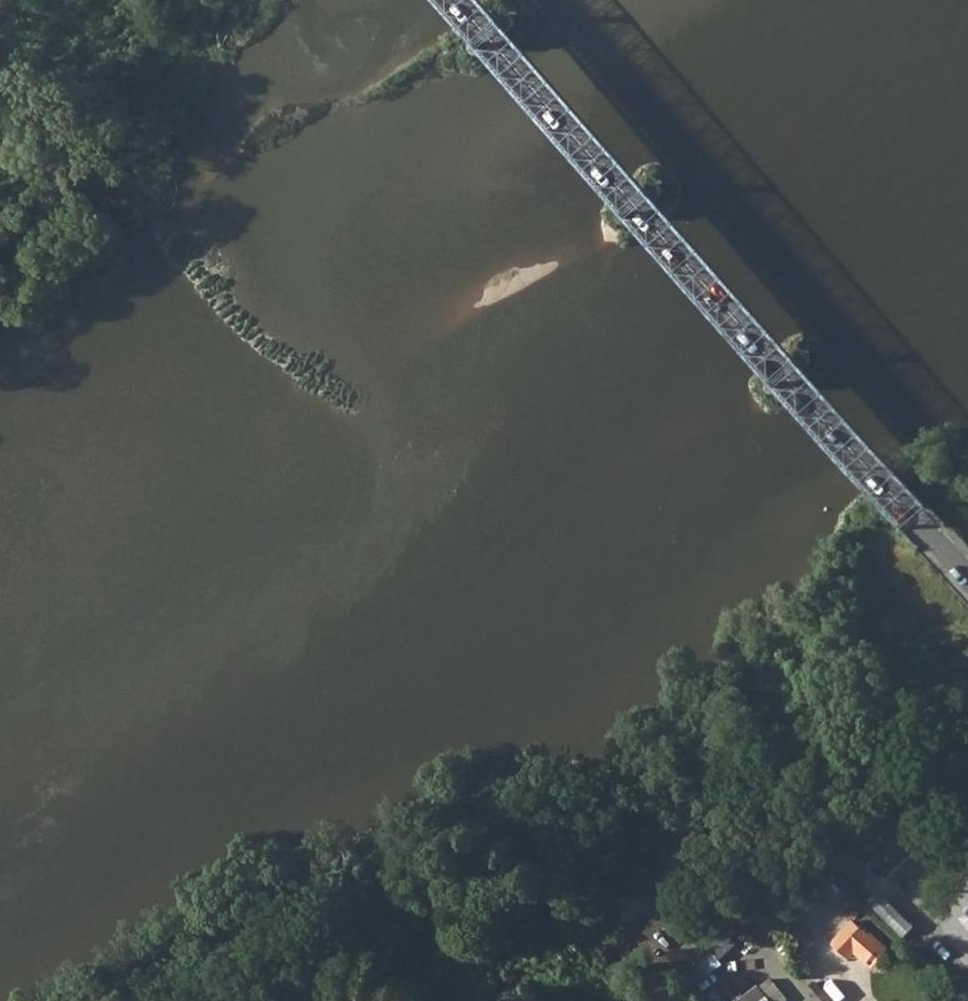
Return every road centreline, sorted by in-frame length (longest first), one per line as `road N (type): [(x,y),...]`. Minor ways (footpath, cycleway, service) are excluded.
road 1 (secondary): [(967,575),(475,0)]
road 2 (track): [(967,689),(933,706),(637,1000)]

